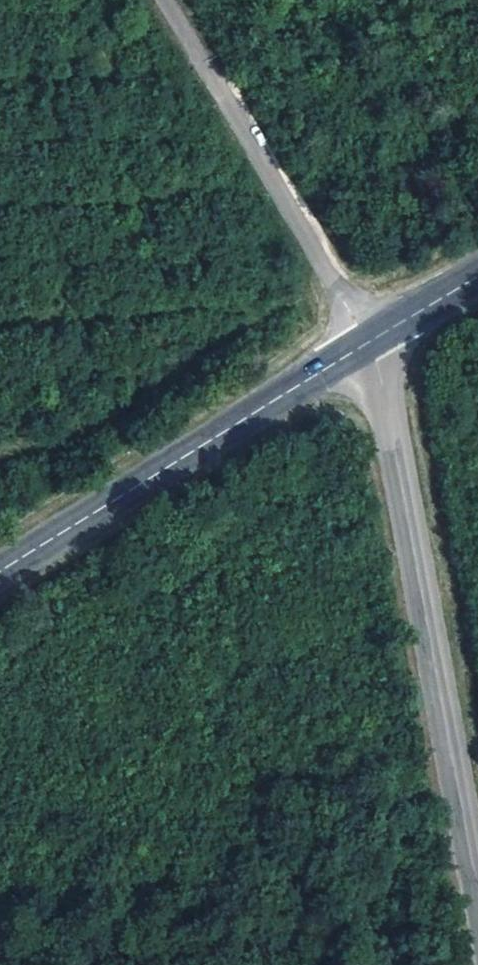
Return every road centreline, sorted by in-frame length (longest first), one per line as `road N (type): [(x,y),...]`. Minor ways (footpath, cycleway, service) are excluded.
road 1 (unclassified): [(368,342),(477,904)]
road 2 (secondary): [(0,569),(368,342)]
road 3 (unclassified): [(163,0),(368,342)]
road 4 (secondary): [(368,342),(477,277)]

